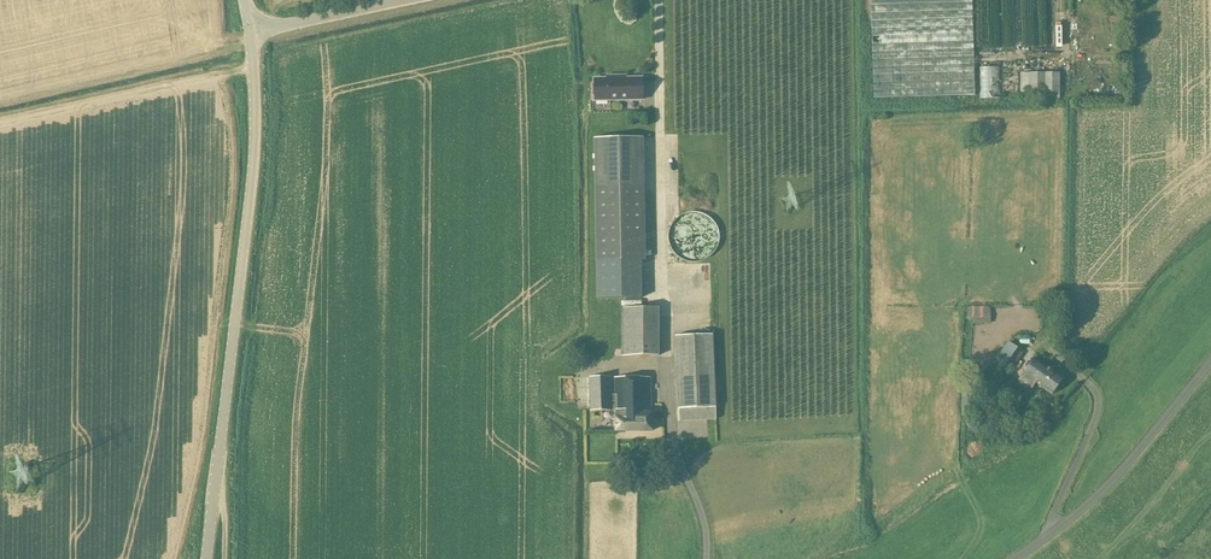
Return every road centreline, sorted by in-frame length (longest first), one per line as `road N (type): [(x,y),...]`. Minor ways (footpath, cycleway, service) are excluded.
road 1 (unclassified): [(253,31),(255,162),(208,558)]
road 2 (unclassified): [(1210,361),(1119,473),(1012,558)]
road 3 (unclassified): [(402,0),(253,31)]

